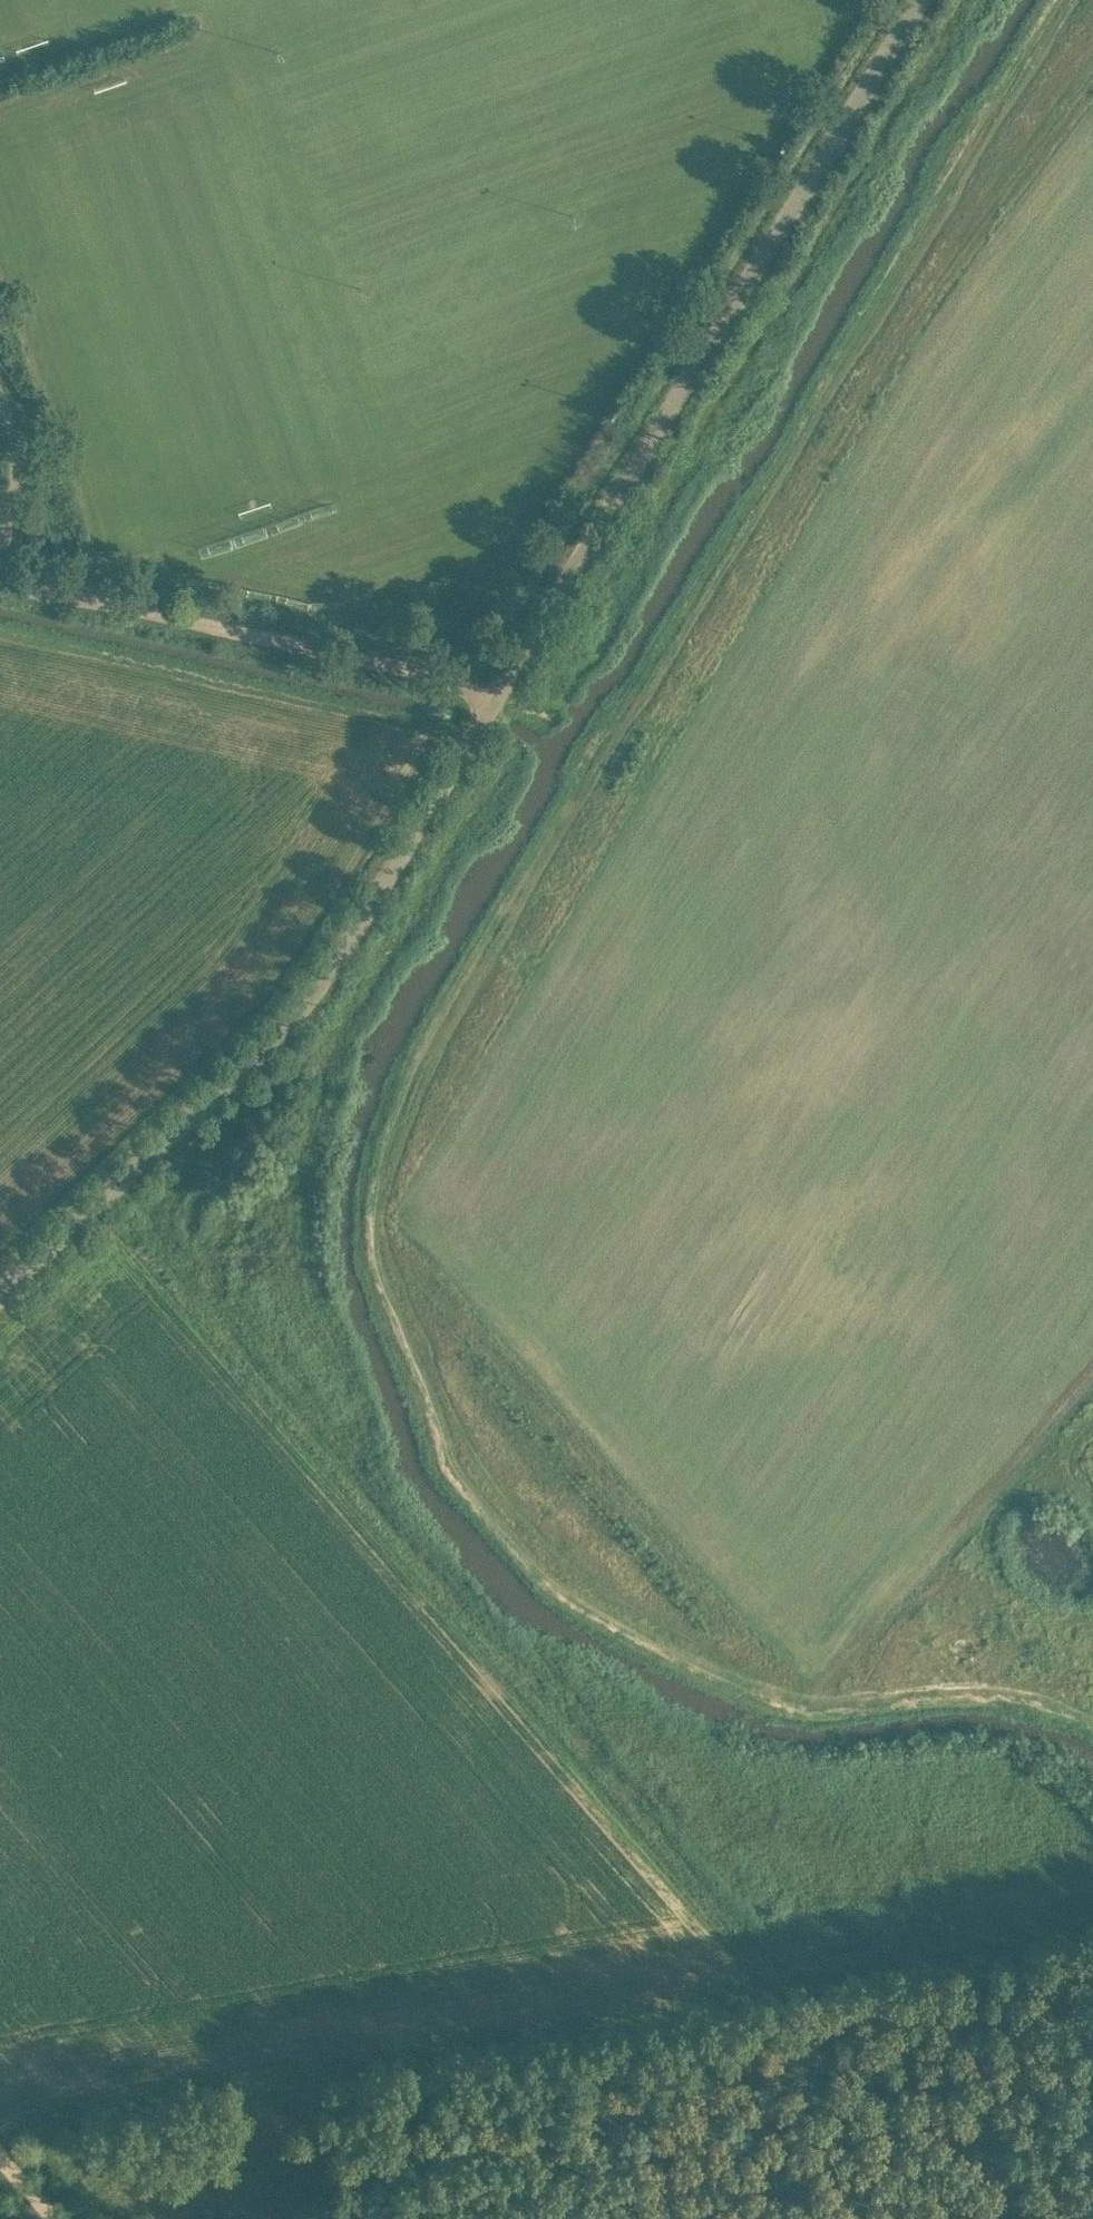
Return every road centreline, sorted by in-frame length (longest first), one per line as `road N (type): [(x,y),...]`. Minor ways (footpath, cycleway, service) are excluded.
road 1 (unclassified): [(0,1297),(173,1136),(343,948),(911,0)]
road 2 (track): [(491,699),(0,580)]

